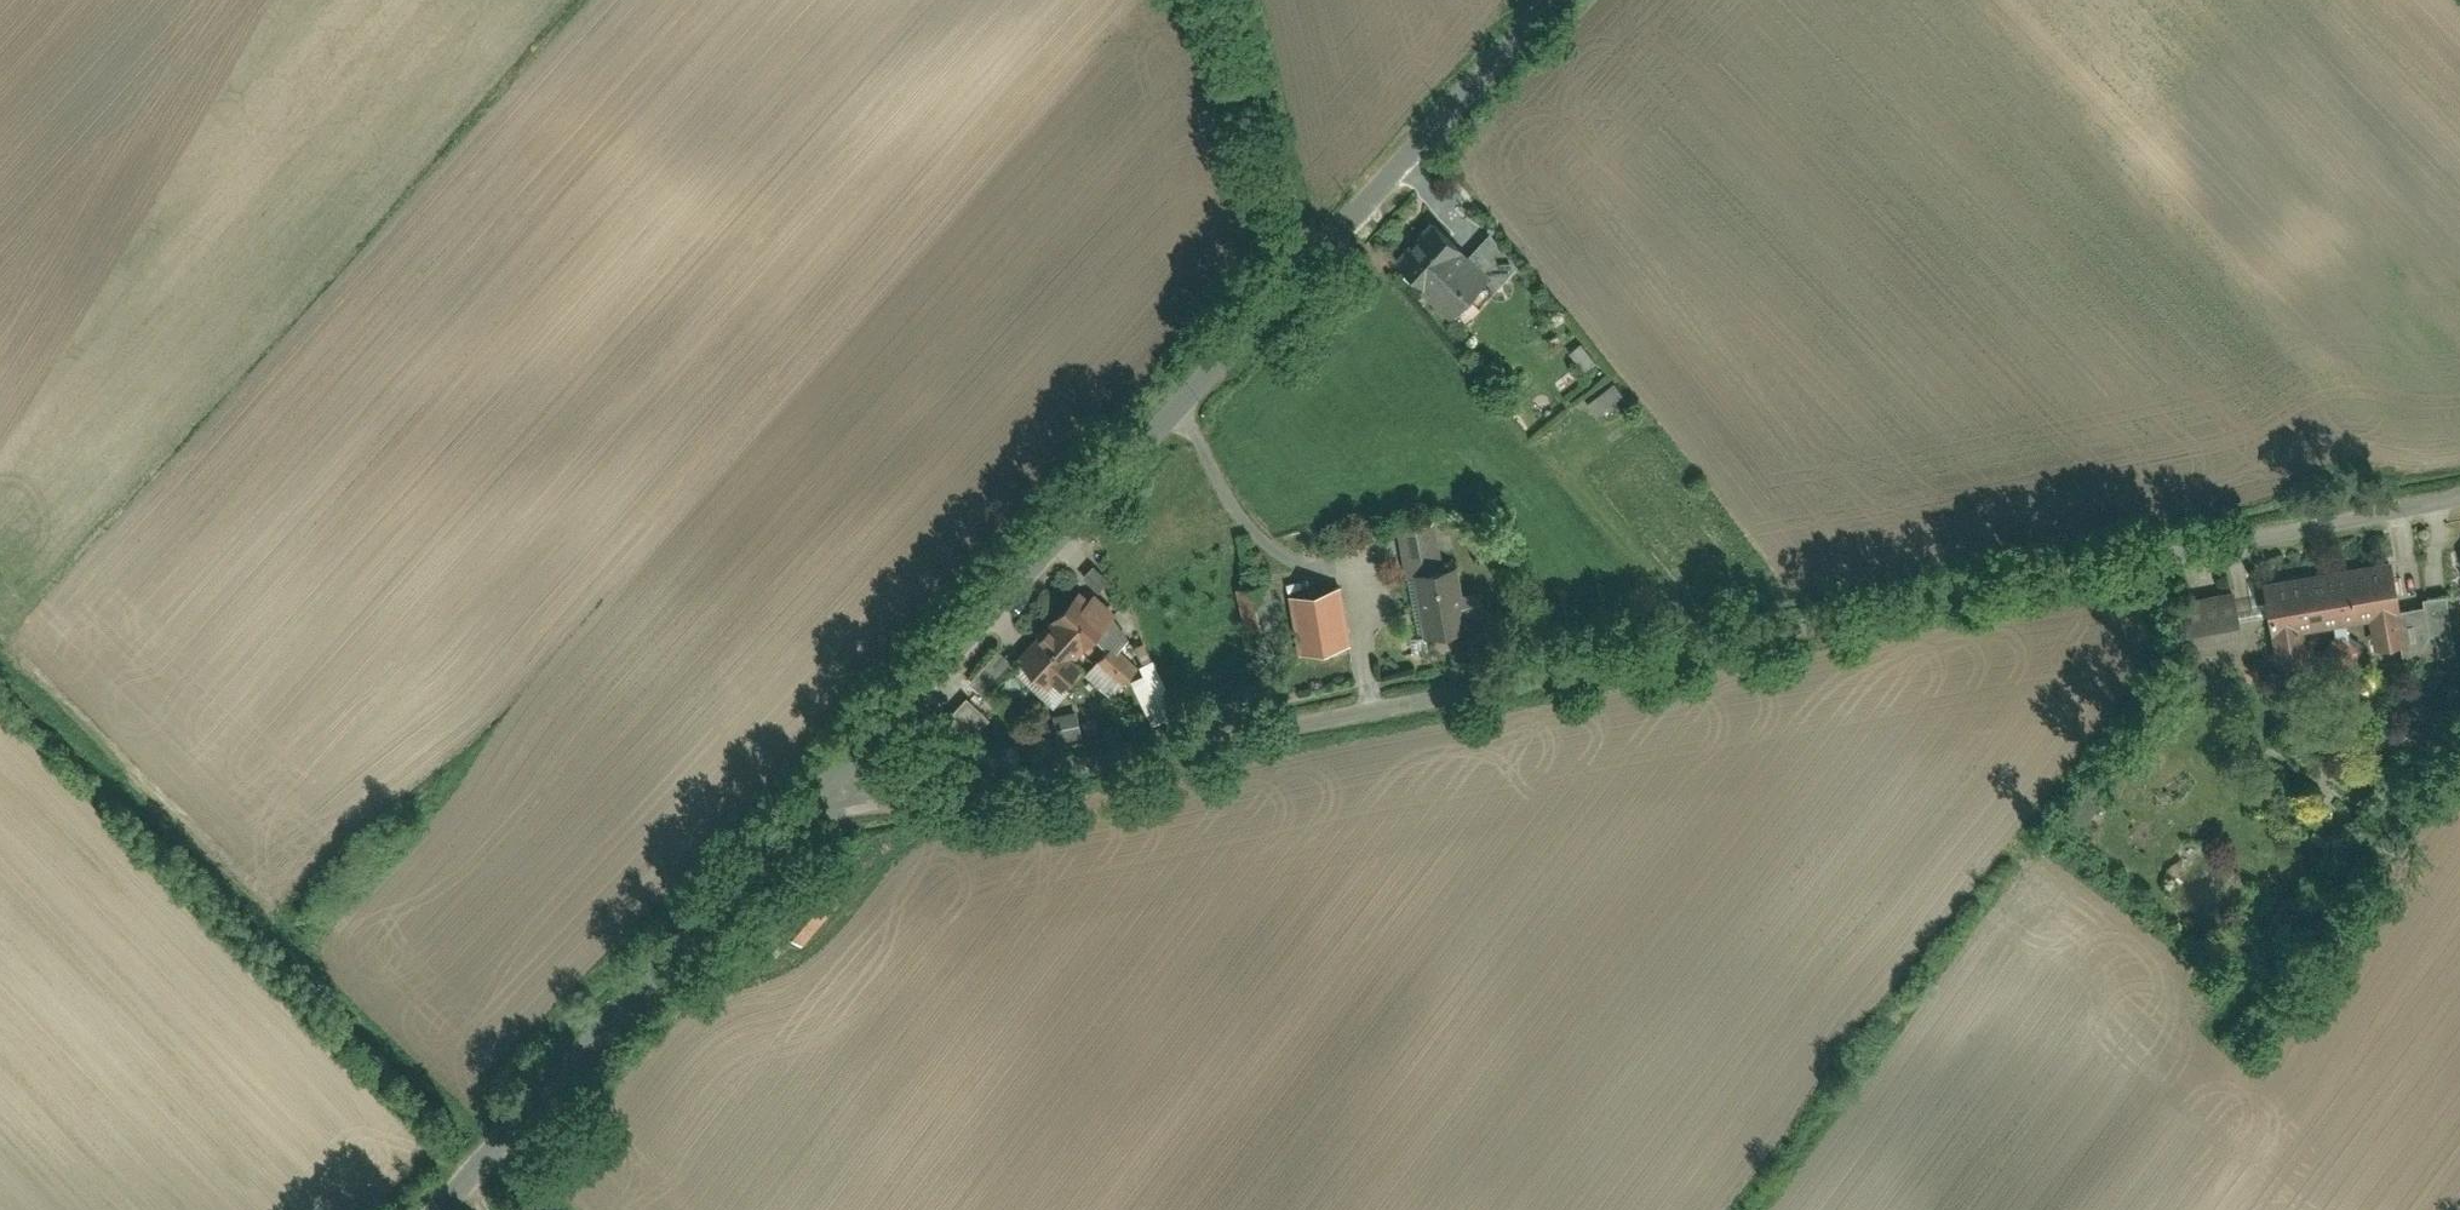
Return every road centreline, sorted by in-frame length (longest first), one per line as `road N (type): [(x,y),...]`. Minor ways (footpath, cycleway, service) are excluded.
road 1 (residential): [(2459,496),(918,799),(870,804),(836,787)]
road 2 (residential): [(1550,0),(836,787)]
road 3 (residential): [(836,787),(443,1209)]

